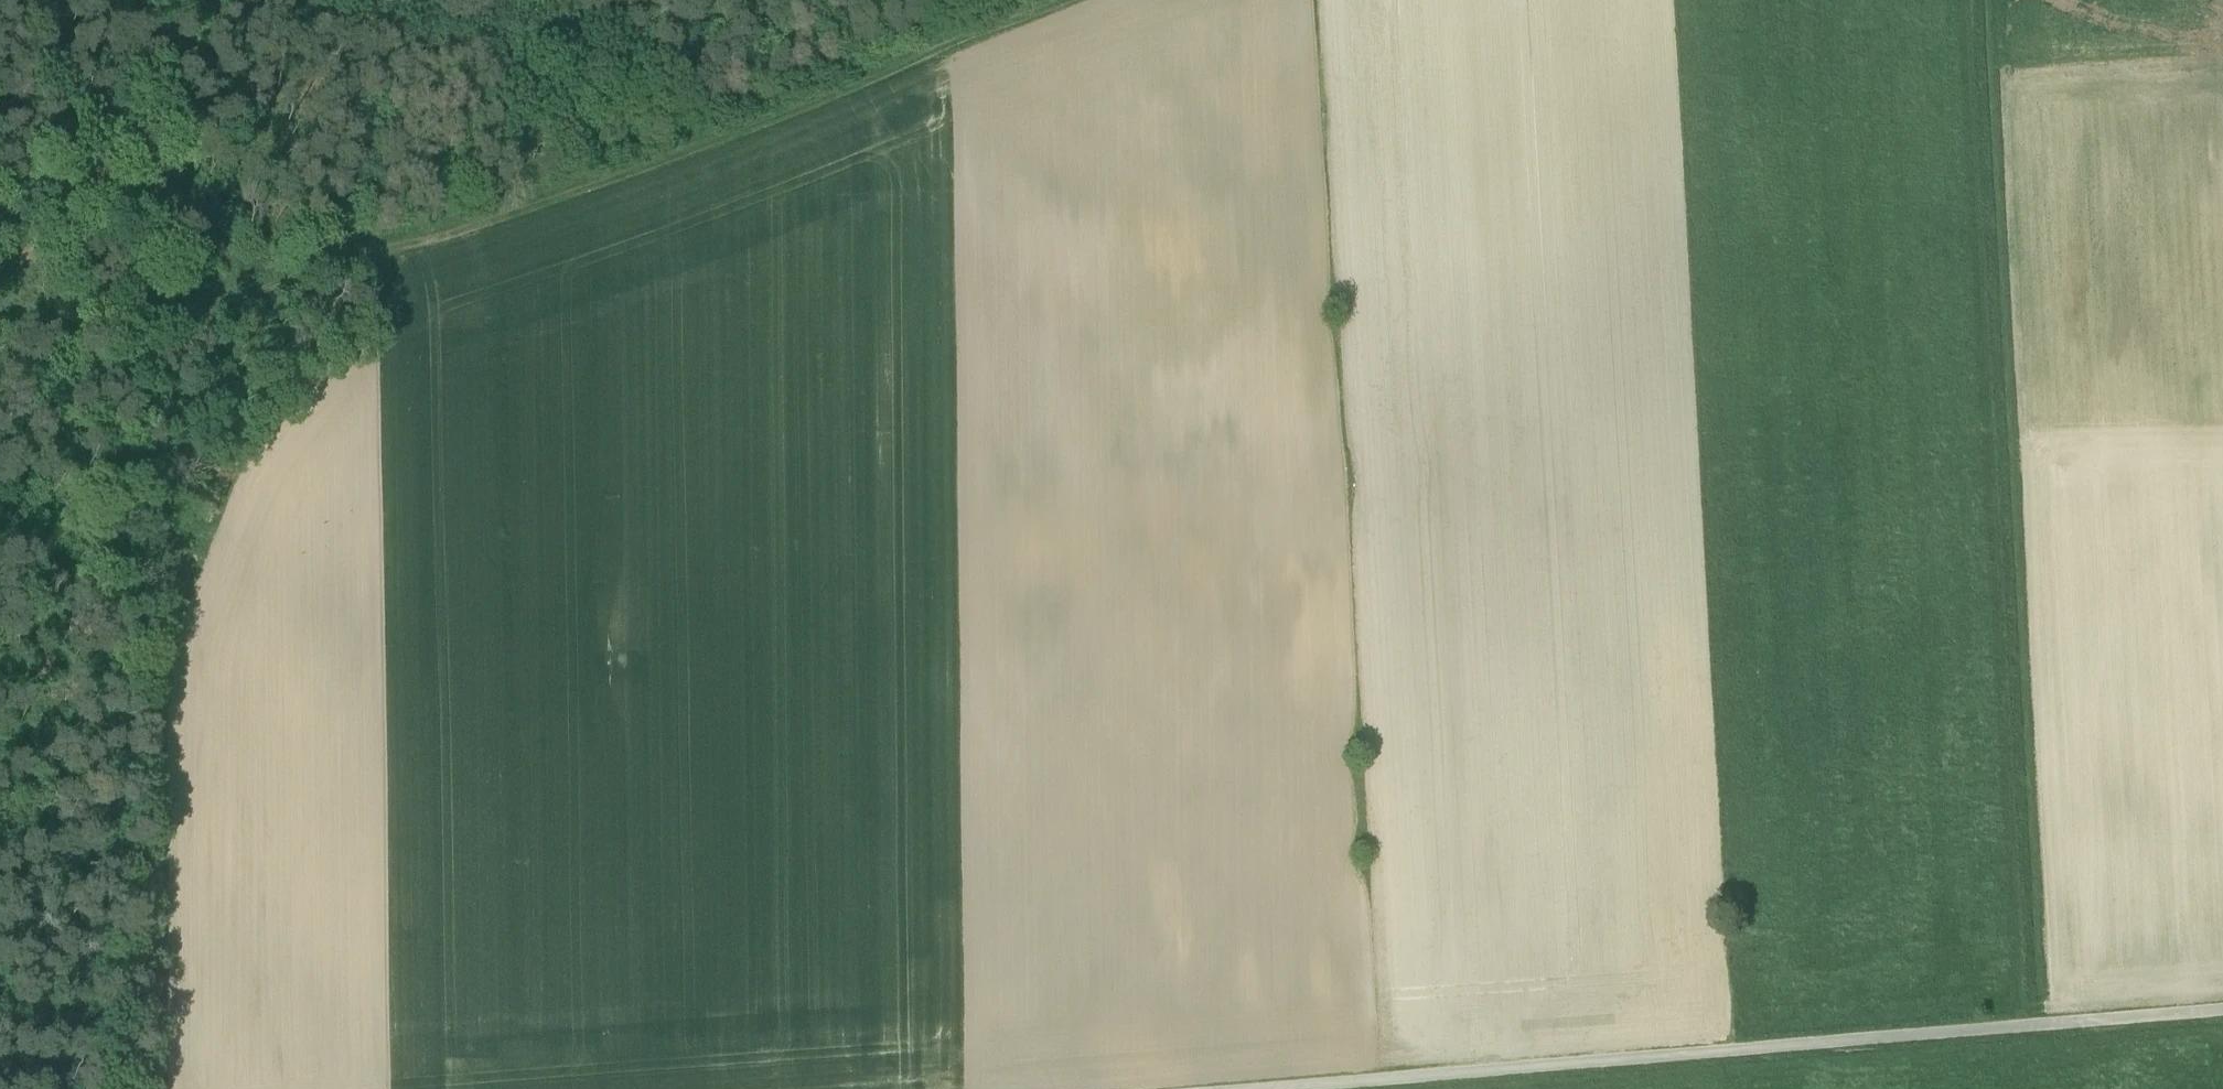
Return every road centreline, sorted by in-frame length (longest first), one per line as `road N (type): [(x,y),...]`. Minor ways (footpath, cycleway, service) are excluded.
road 1 (track): [(1040,0),(363,270),(138,333),(0,330)]
road 2 (track): [(2222,1009),(1266,1088)]

